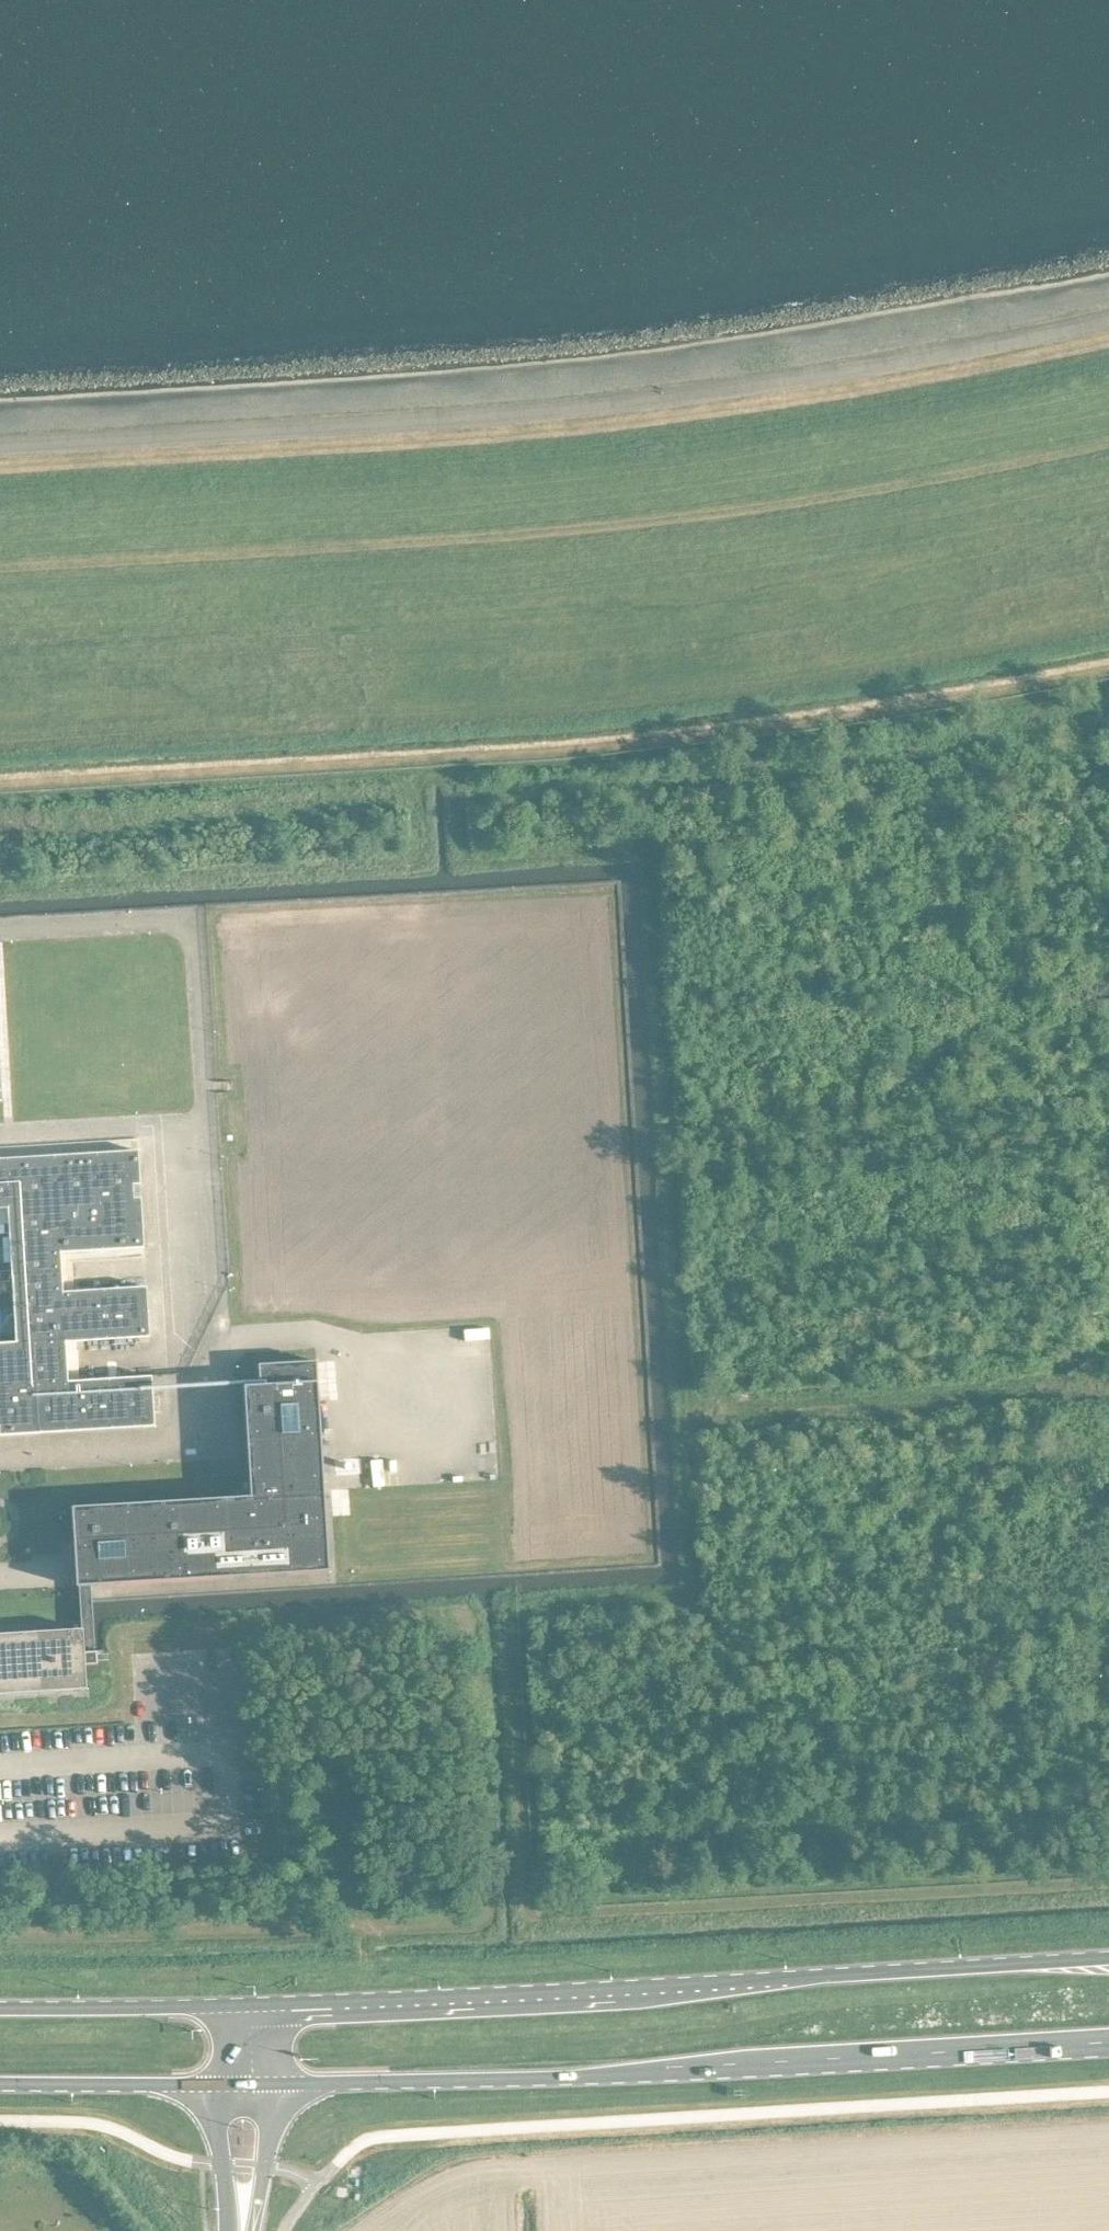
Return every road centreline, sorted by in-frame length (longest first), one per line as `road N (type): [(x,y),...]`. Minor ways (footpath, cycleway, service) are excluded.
road 1 (track): [(1108,457),(711,535),(0,584)]
road 2 (primary): [(1108,1968),(248,2015)]
road 3 (primary): [(277,2098),(1108,2055)]
road 4 (primary): [(248,2015),(0,2018)]
road 5 (primary): [(0,2096),(220,2100)]
road 6 (secondary): [(258,2230),(277,2098)]
road 7 (secondary): [(220,2100),(229,2230)]

